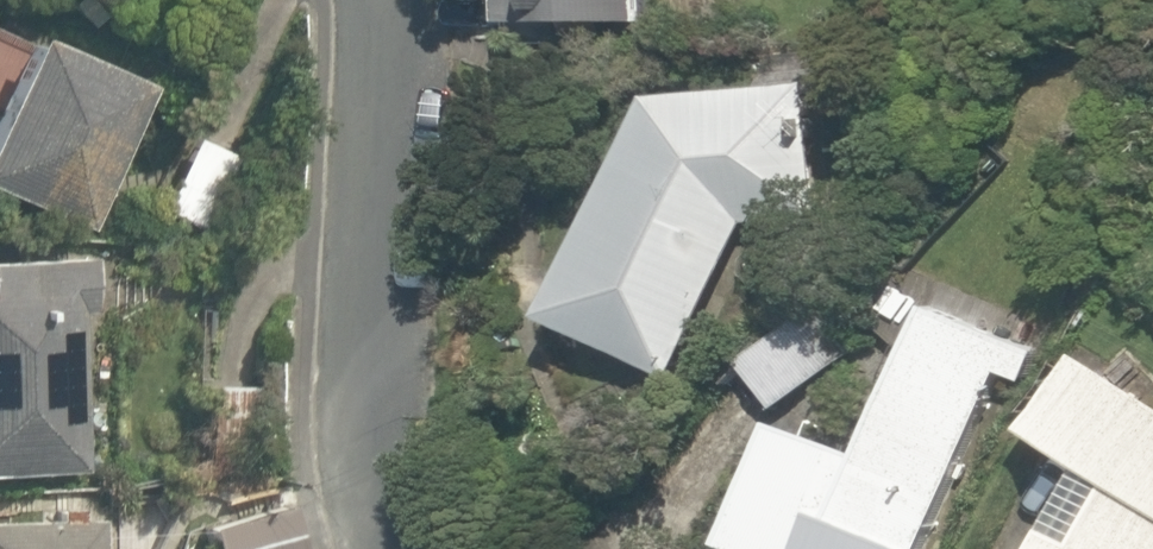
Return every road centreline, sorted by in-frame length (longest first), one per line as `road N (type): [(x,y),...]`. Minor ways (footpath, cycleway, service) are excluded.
road 1 (residential): [(374,0),(370,374),(404,548)]

